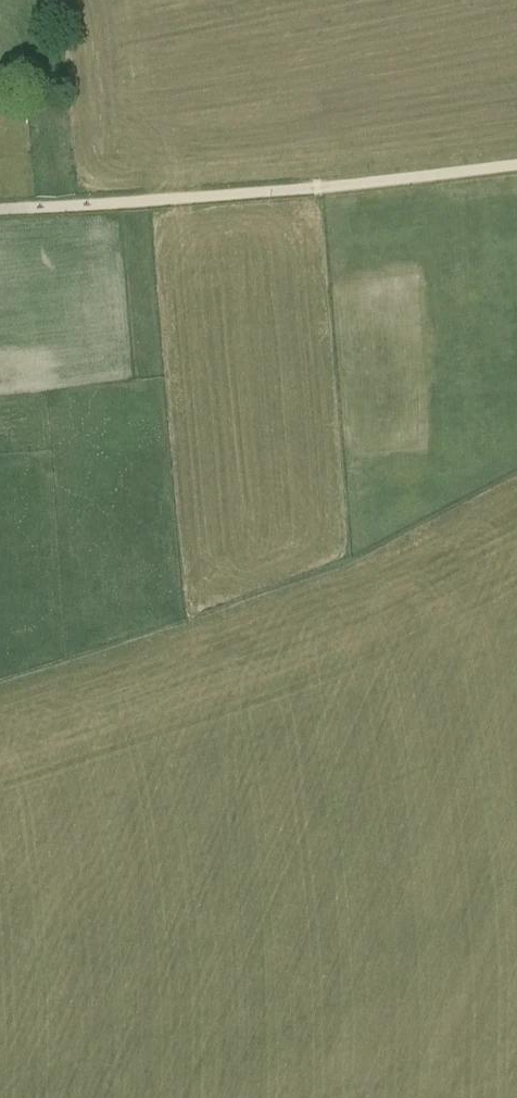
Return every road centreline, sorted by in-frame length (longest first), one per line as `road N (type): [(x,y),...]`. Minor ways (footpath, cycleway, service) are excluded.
road 1 (track): [(516,165),(0,208)]

